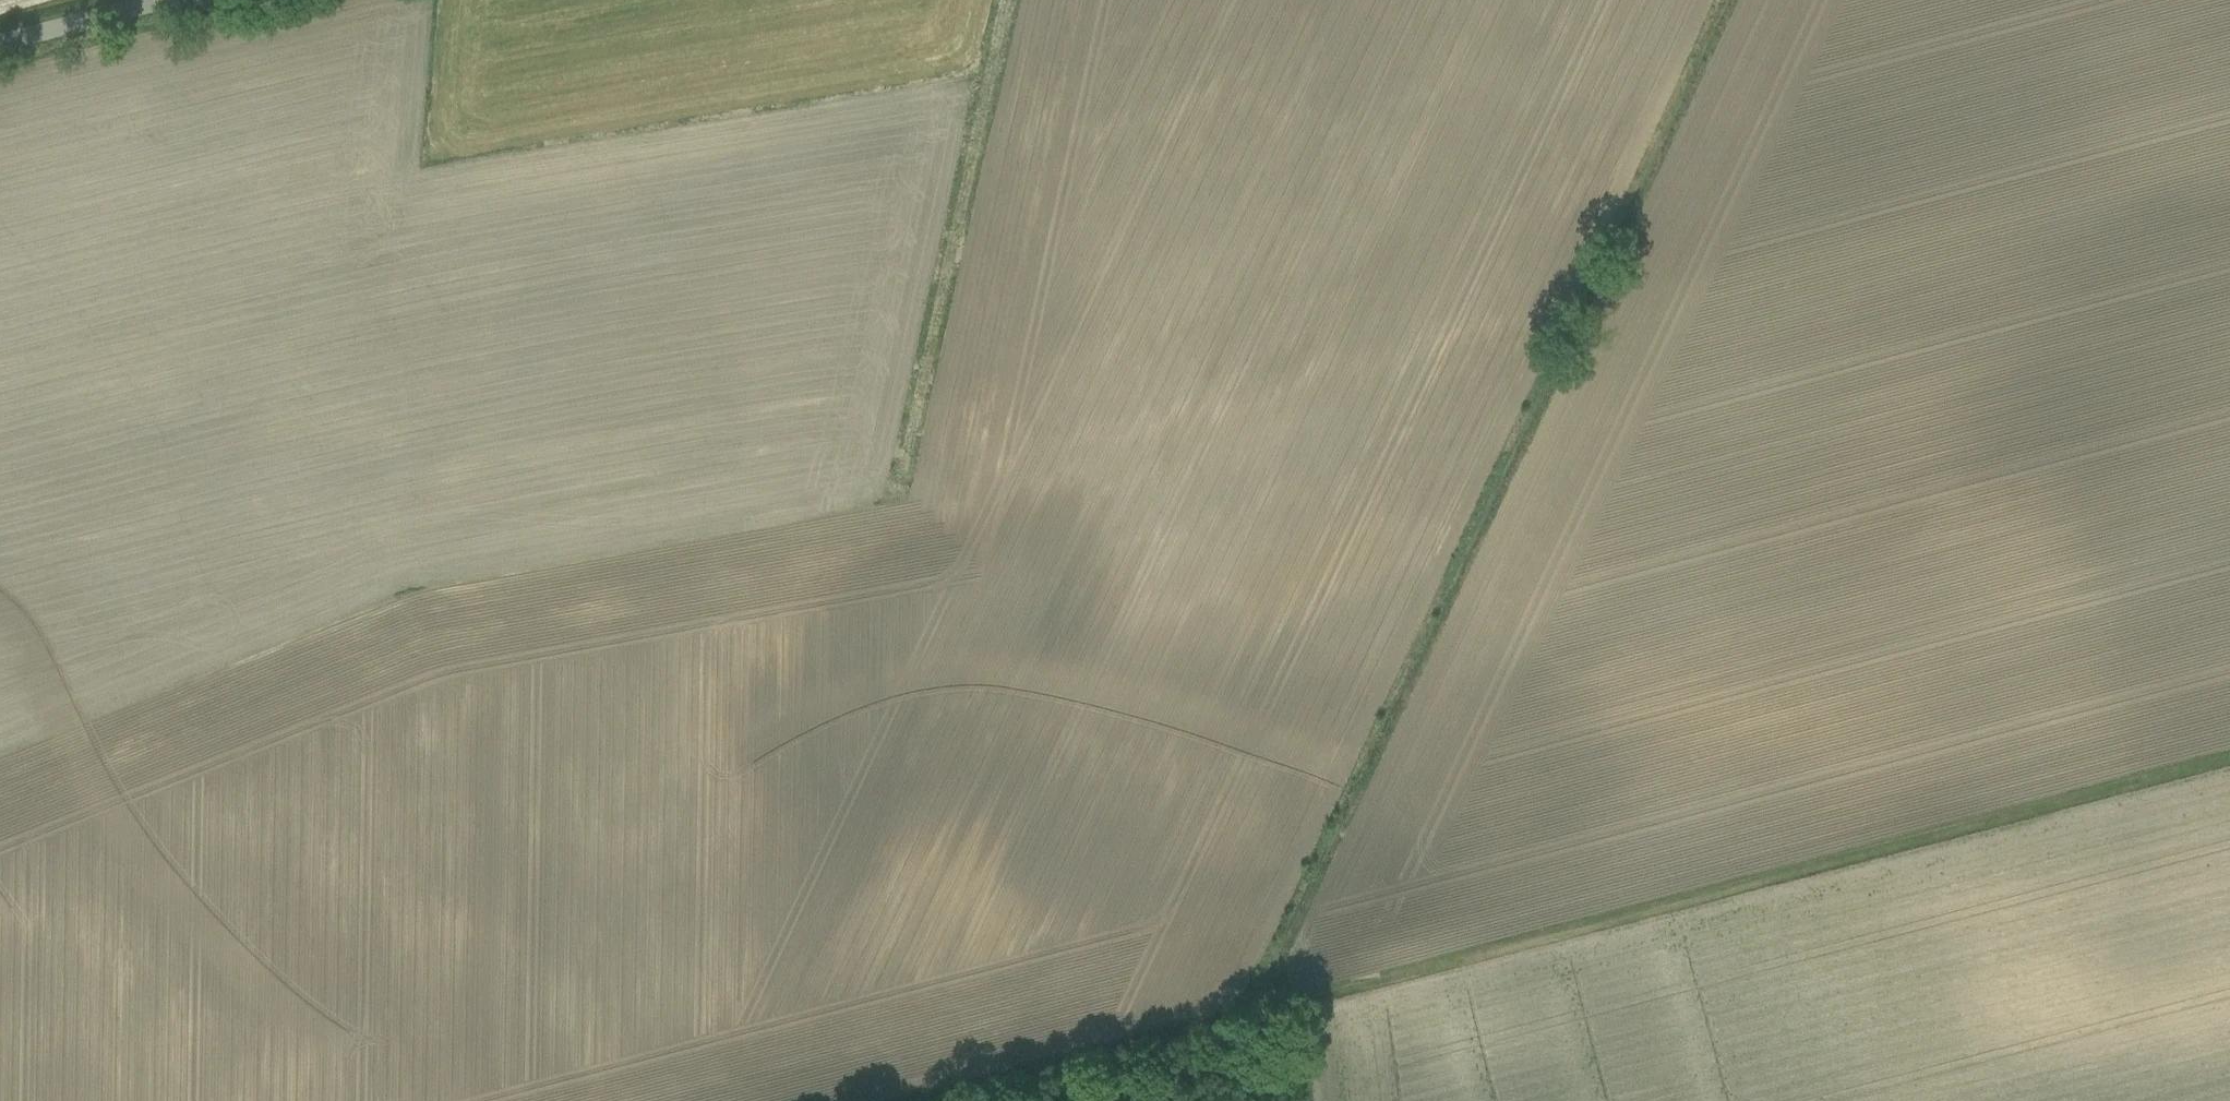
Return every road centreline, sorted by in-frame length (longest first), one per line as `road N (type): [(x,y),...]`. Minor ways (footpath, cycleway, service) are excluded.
road 1 (track): [(931,1100),(2229,759)]
road 2 (unclassified): [(0,42),(161,0)]

